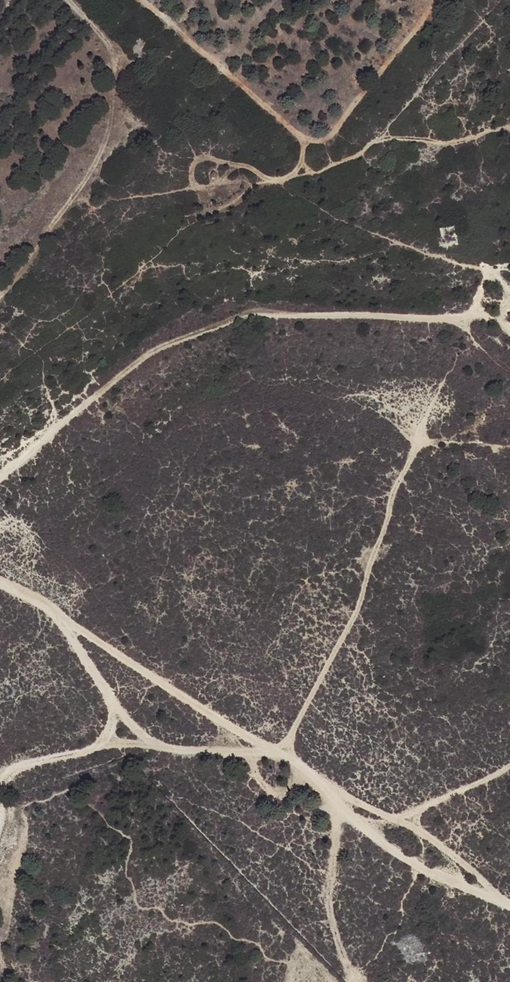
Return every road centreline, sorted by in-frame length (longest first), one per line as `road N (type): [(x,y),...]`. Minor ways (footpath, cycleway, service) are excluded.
road 1 (track): [(417,449),(392,498),(363,600),(286,758),(0,580)]
road 2 (track): [(0,478),(175,341),(265,317),(489,317),(509,327)]
road 3 (track): [(0,295),(33,262),(102,149),(113,59),(72,0)]
road 4 (track): [(57,615),(113,704),(159,748)]
road 5 (track): [(509,765),(365,832)]

